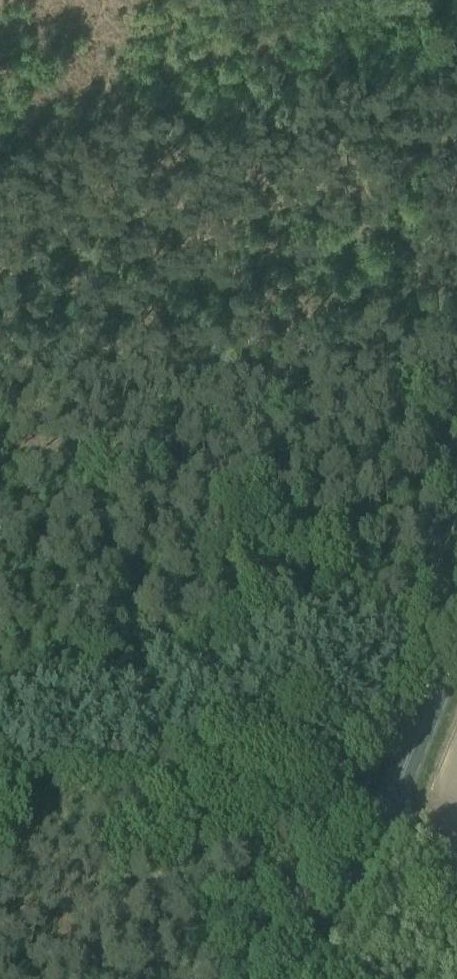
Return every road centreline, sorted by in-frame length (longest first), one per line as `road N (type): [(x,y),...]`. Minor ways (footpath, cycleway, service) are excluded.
road 1 (primary): [(318,978),(456,642)]

